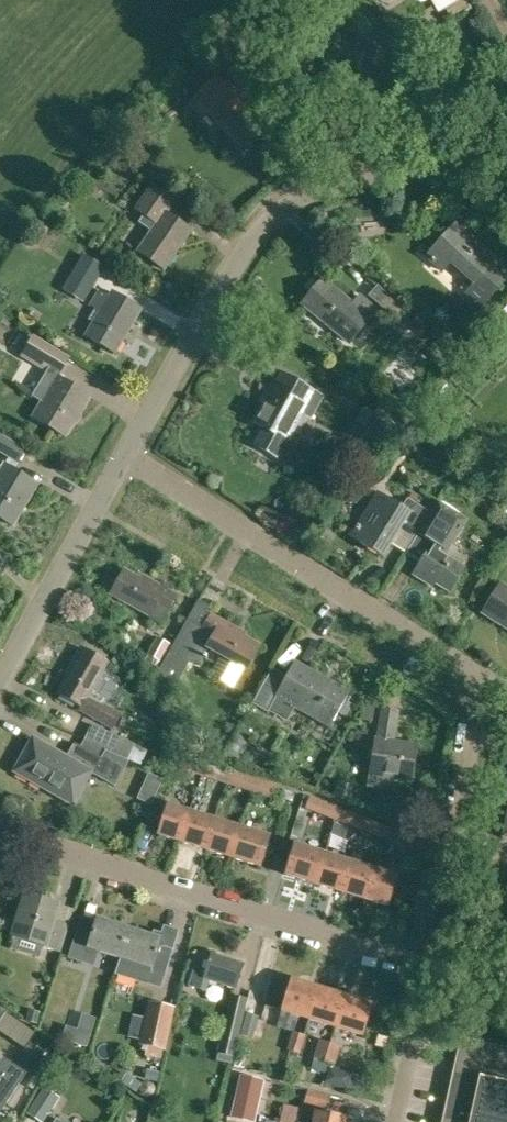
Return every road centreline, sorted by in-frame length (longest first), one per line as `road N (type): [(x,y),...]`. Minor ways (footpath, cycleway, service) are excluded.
road 1 (residential): [(130,451),(242,249),(286,202),(352,179),(506,156)]
road 2 (residential): [(427,965),(0,835)]
road 3 (residential): [(475,684),(130,451)]
road 4 (residential): [(427,965),(475,684)]
road 5 (residential): [(0,682),(130,451)]
road 6 (residential): [(395,1121),(427,965)]

